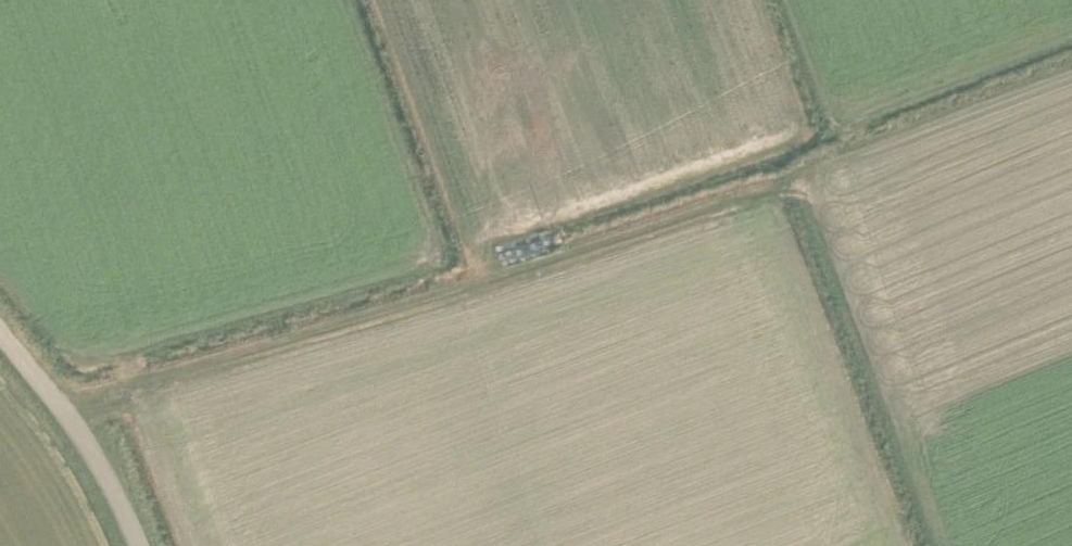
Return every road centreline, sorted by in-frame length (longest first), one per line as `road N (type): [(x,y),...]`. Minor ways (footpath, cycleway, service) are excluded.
road 1 (unclassified): [(136,545),(62,413),(0,340)]

